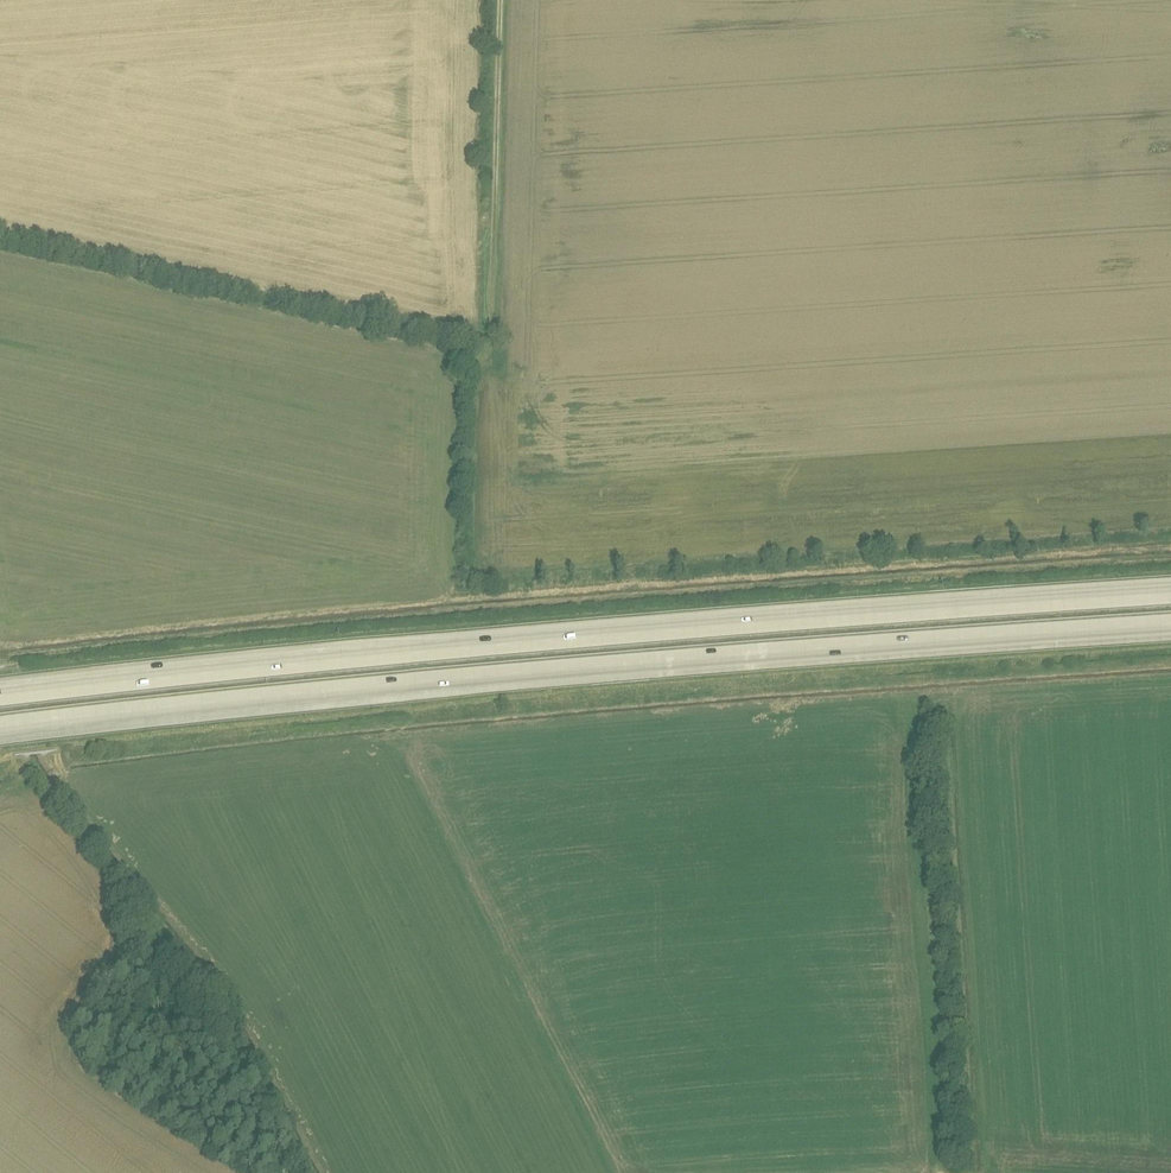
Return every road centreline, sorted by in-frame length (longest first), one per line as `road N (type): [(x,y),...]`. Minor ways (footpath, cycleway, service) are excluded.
road 1 (motorway): [(0,730),(300,698),(1170,629)]
road 2 (motorway): [(1170,590),(0,691)]
road 3 (track): [(941,1172),(904,720),(862,713),(696,732)]

